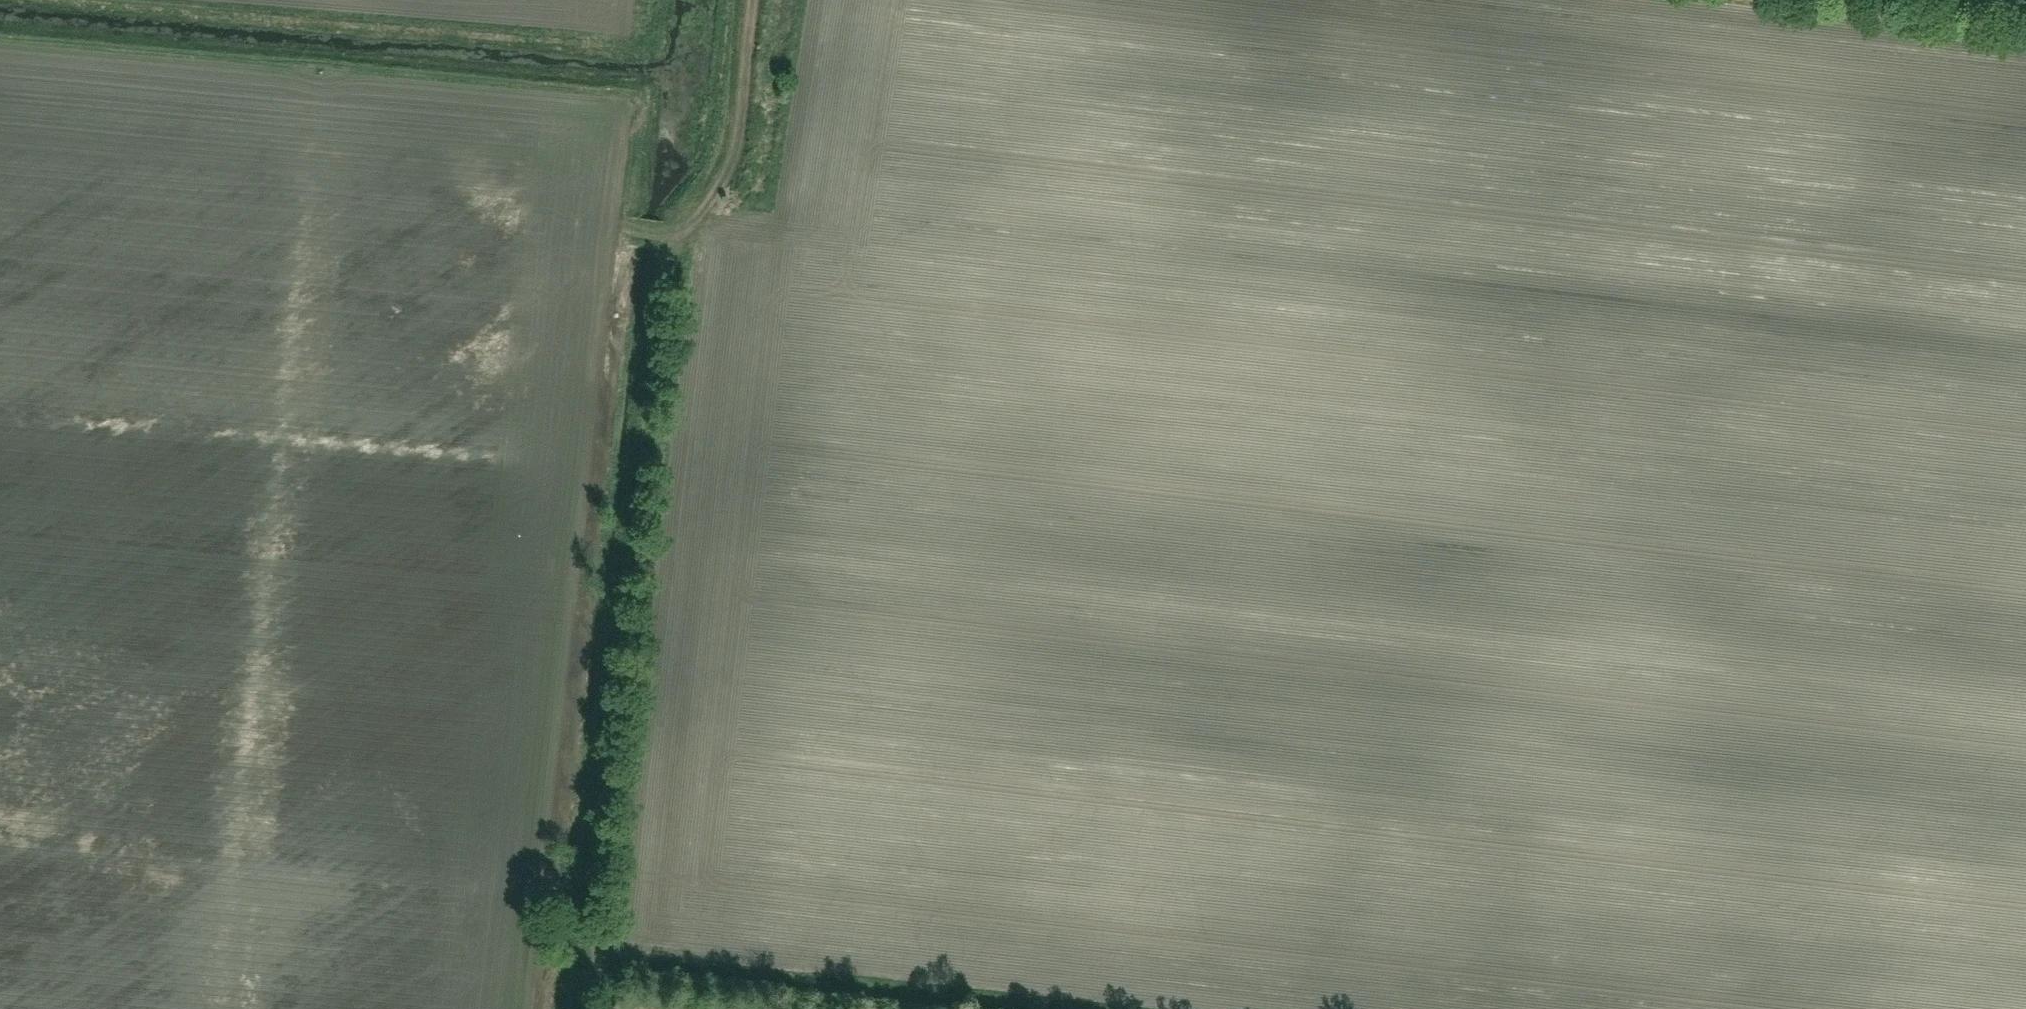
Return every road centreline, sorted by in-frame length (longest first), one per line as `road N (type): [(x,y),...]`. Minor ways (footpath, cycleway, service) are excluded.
road 1 (track): [(742,0),(728,119),(713,163),(665,218),(659,238),(573,1008)]
road 2 (track): [(1856,0),(2025,19)]

